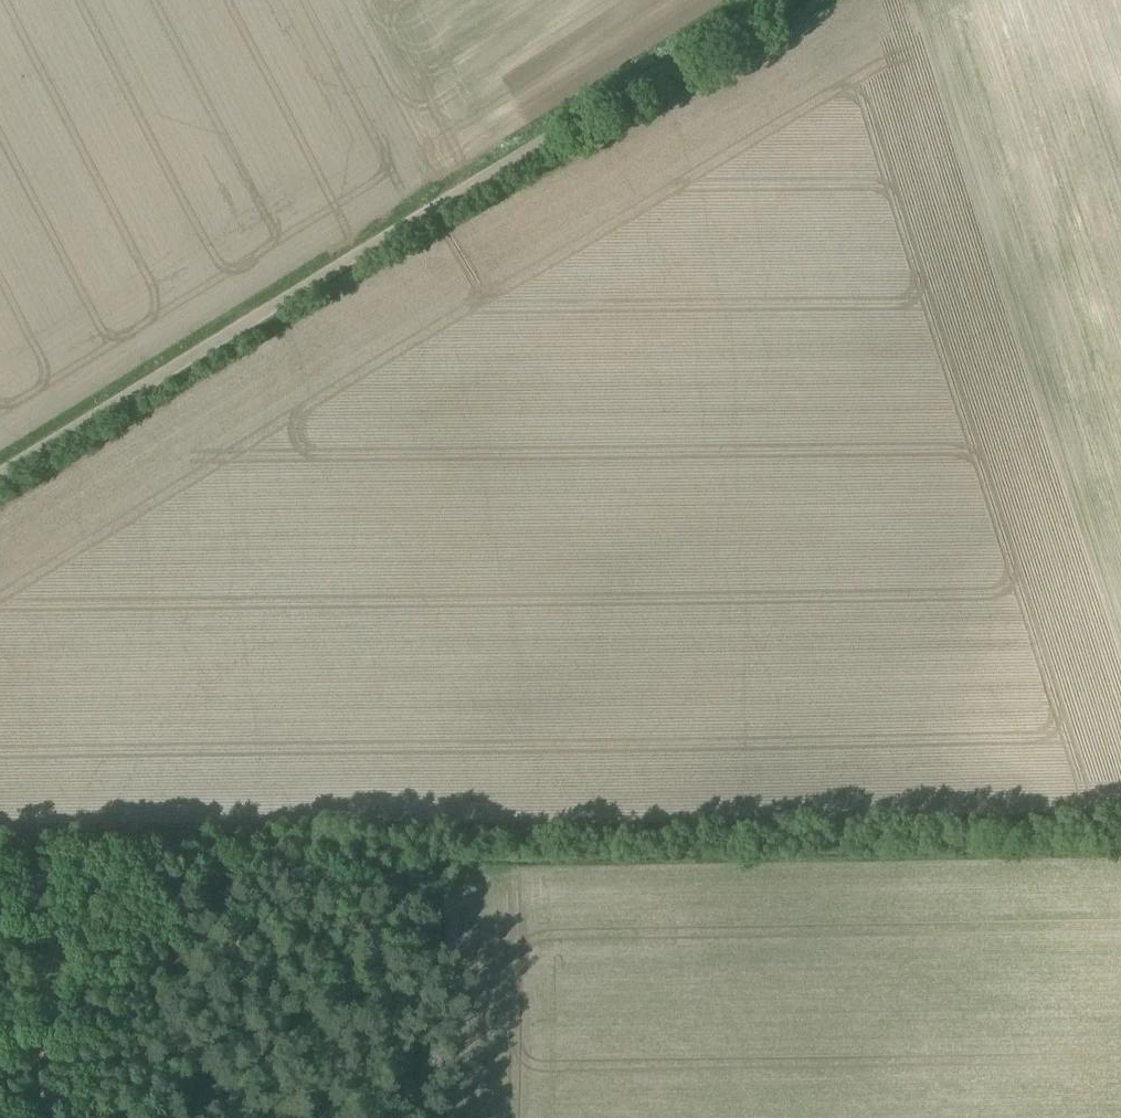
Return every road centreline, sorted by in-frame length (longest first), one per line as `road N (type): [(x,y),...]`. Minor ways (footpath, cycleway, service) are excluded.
road 1 (unclassified): [(781,0),(0,474)]

